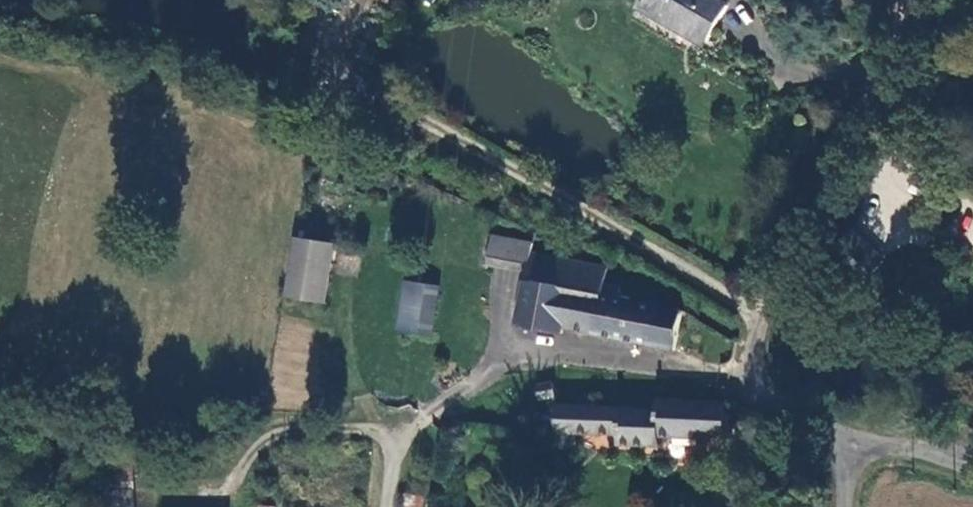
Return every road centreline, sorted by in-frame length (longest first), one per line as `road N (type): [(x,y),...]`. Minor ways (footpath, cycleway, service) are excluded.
road 1 (unclassified): [(909,0),(758,336),(754,373),(771,400),(833,434),(843,453),(842,506)]

